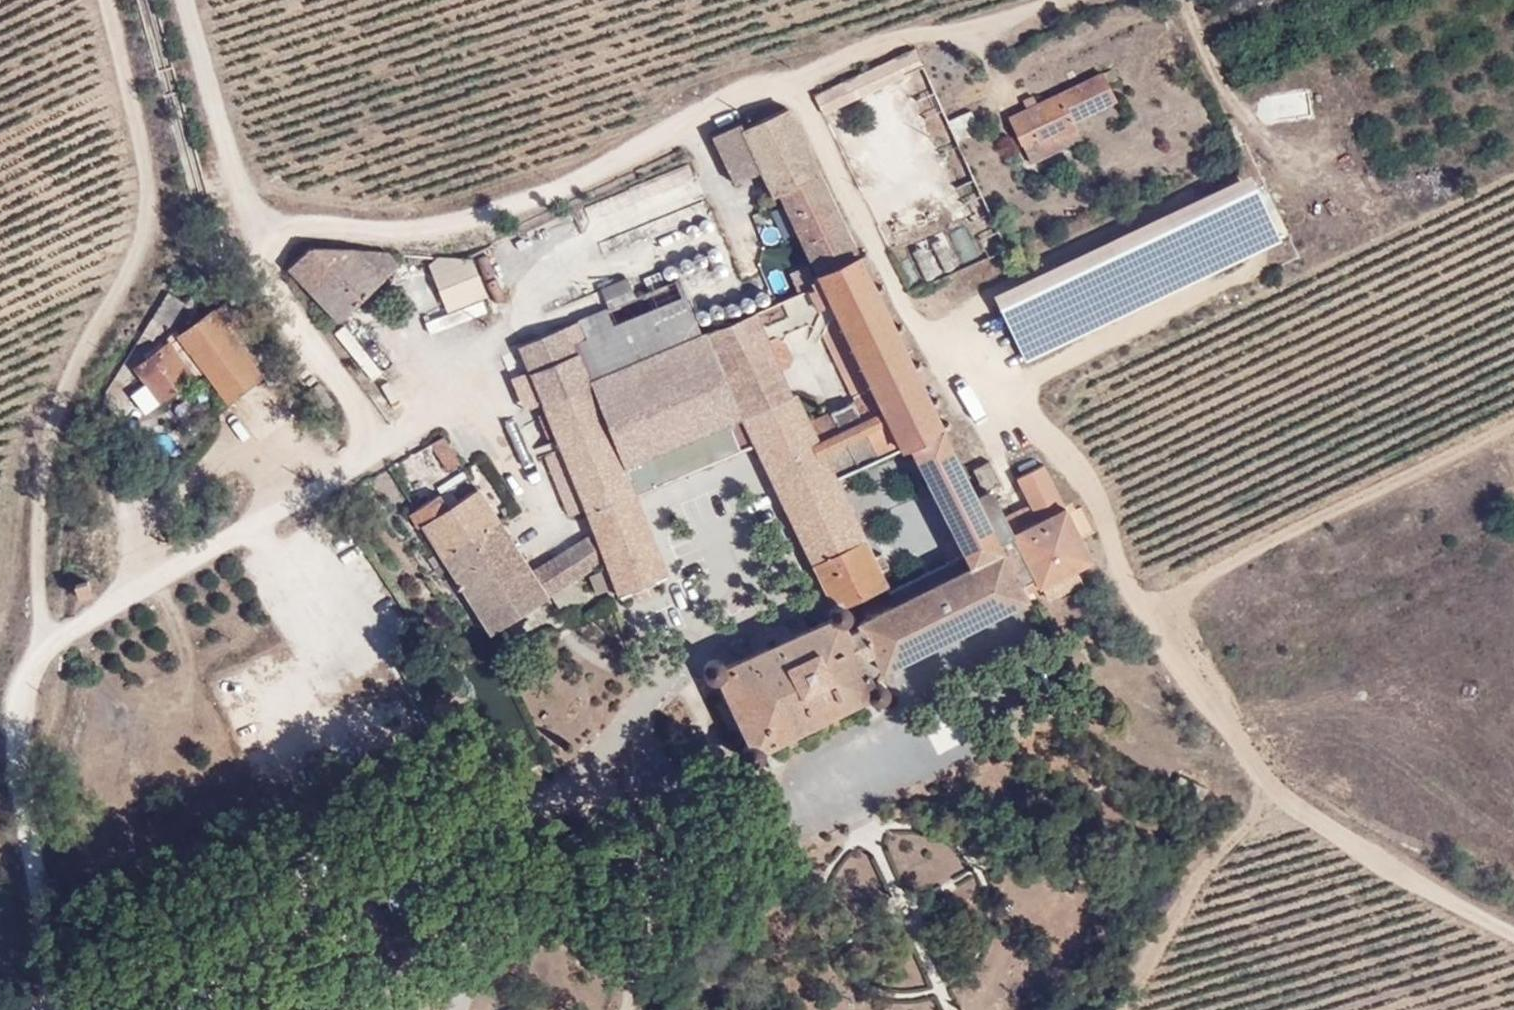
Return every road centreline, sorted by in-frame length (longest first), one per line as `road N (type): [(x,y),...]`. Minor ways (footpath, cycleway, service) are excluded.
road 1 (track): [(355,451),(248,216),(489,203),(808,82),(956,378),(1057,444),(1151,595),(1513,422)]
road 2 (residential): [(423,404),(7,677),(46,1009)]
road 3 (track): [(627,1009),(634,870),(585,801),(140,1009)]
road 4 (track): [(7,677),(28,469),(137,244),(106,0)]
road 5 (track): [(1151,595),(1272,796),(1122,1009)]
road 6 (track): [(1513,920),(1272,796)]
road 7 (track): [(585,801),(718,579)]
road 8 (track): [(191,0),(248,216)]
road 9 (track): [(512,838),(458,1009)]

